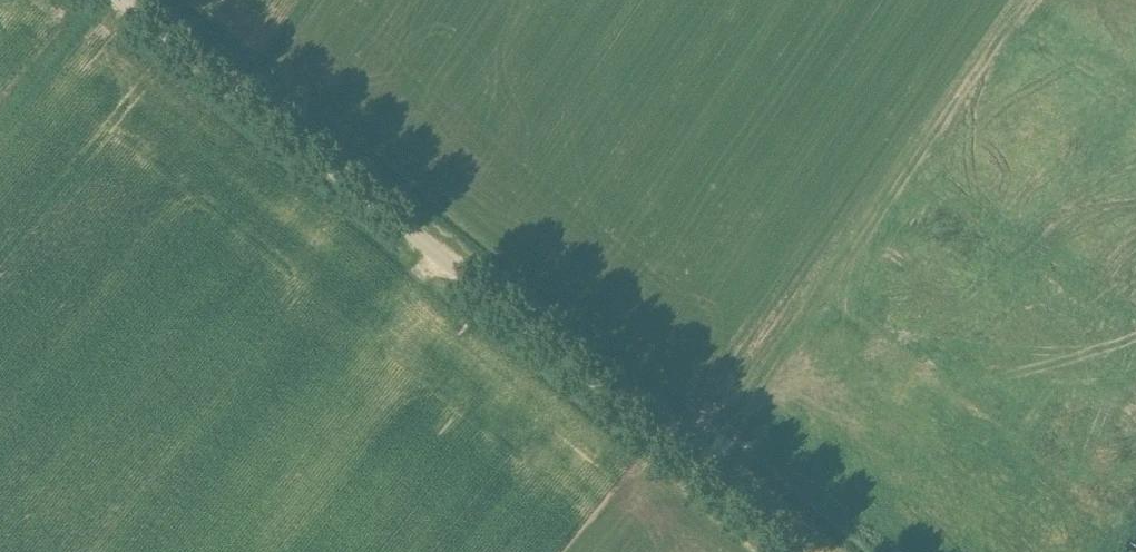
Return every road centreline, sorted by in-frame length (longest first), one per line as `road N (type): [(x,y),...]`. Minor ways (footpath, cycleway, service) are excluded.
road 1 (unclassified): [(798,551),(148,0)]

